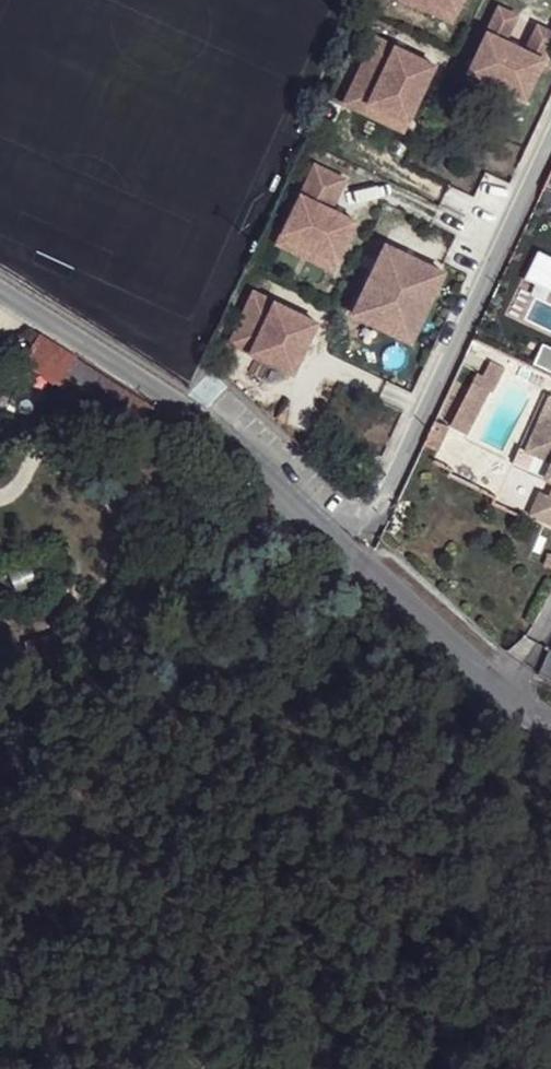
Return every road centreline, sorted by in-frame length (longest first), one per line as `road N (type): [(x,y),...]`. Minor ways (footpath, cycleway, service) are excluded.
road 1 (residential): [(550,131),(352,547)]
road 2 (unclassified): [(352,547),(182,400),(0,283)]
road 3 (unclassified): [(550,725),(519,709),(352,547)]

